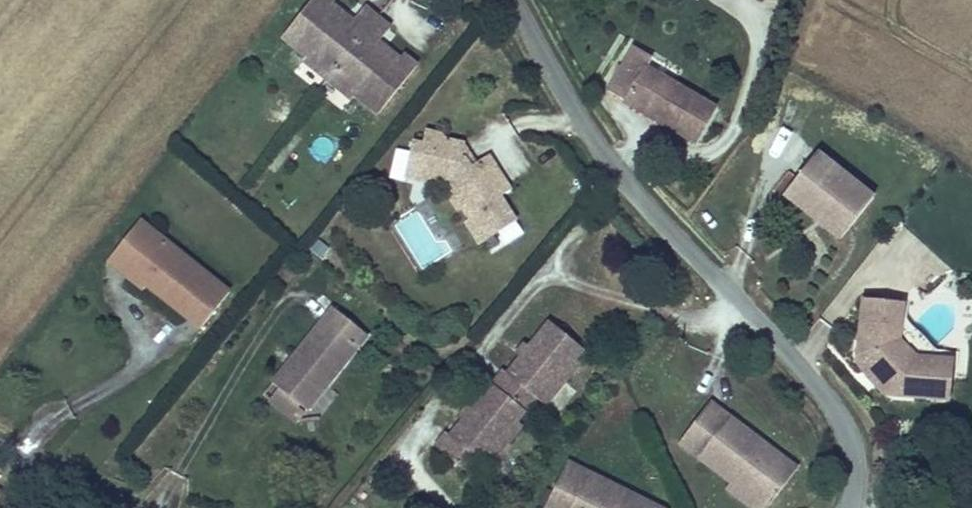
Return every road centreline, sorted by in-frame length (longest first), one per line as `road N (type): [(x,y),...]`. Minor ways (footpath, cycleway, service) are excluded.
road 1 (tertiary): [(516,0),(612,163),(830,400),(854,455),(850,507)]

